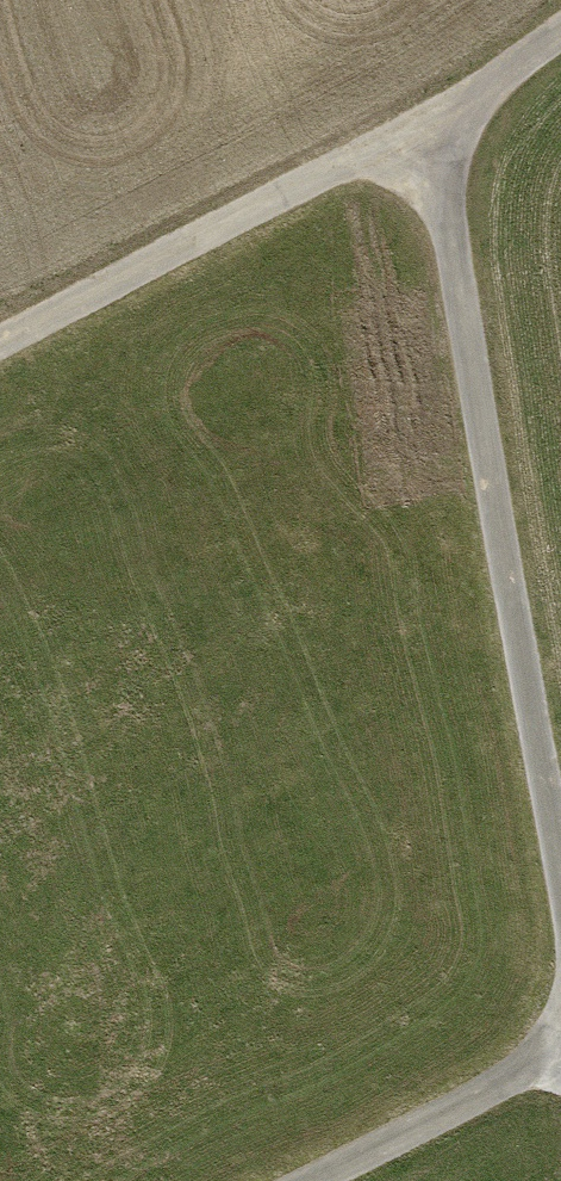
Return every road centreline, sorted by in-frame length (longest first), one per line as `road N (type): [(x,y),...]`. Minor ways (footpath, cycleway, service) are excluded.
road 1 (track): [(560,879),(436,136)]
road 2 (track): [(0,356),(436,136),(560,41)]
road 3 (track): [(560,1070),(337,1180)]

